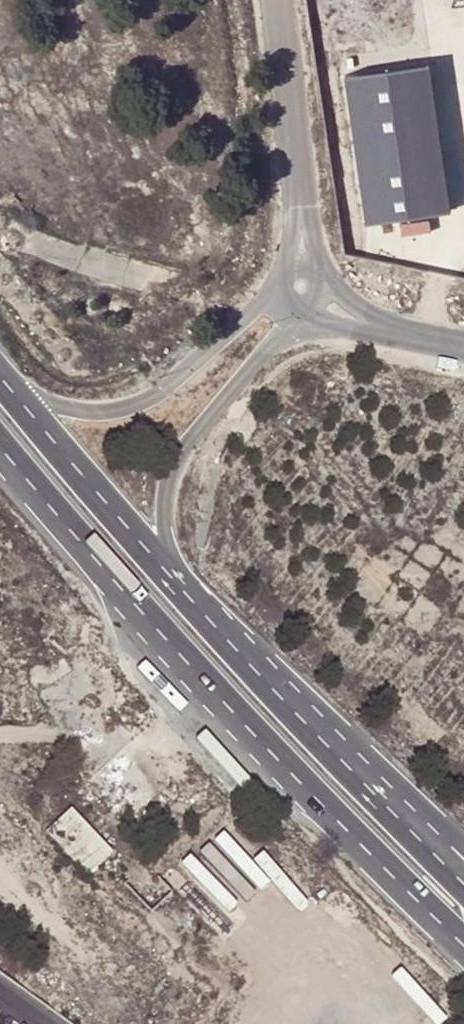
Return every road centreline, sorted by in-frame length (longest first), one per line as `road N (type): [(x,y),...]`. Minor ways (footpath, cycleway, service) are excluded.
road 1 (primary): [(102,565),(447,937)]
road 2 (primary): [(463,884),(174,579)]
road 3 (primary): [(174,579),(162,521),(184,444),(302,312)]
road 4 (primary): [(283,283),(163,393),(118,409),(16,399)]
road 5 (primary): [(174,579),(16,399)]
road 6 (unclassified): [(275,0),(300,196)]
road 7 (primary): [(0,435),(102,565)]
road 8 (motorway): [(0,451),(102,565)]

